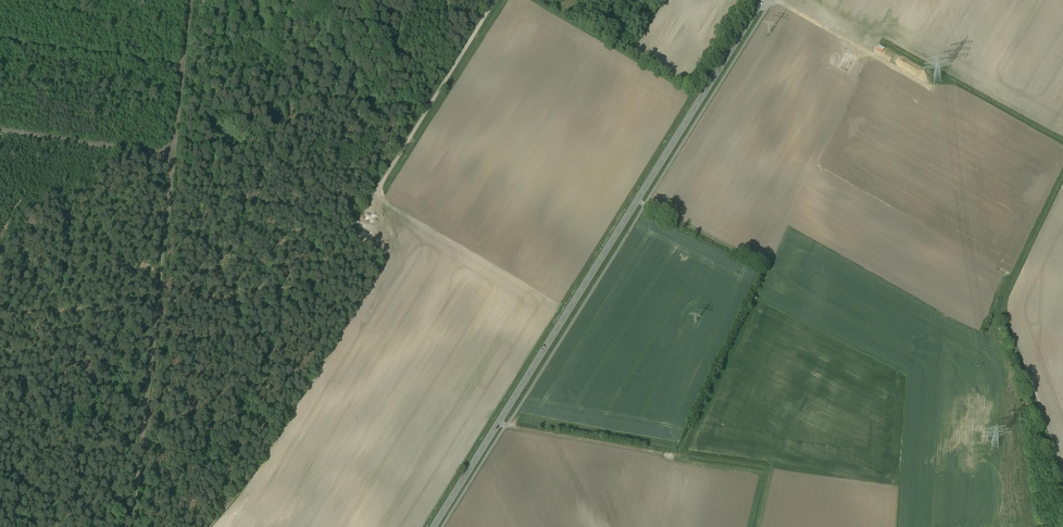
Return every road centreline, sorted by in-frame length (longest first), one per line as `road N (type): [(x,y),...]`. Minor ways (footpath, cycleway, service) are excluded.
road 1 (tertiary): [(763,0),(434,526)]
road 2 (track): [(139,526),(194,0)]
road 3 (track): [(494,0),(375,191),(380,231)]
road 4 (track): [(0,129),(180,156)]
road 5 (track): [(498,424),(660,452)]

